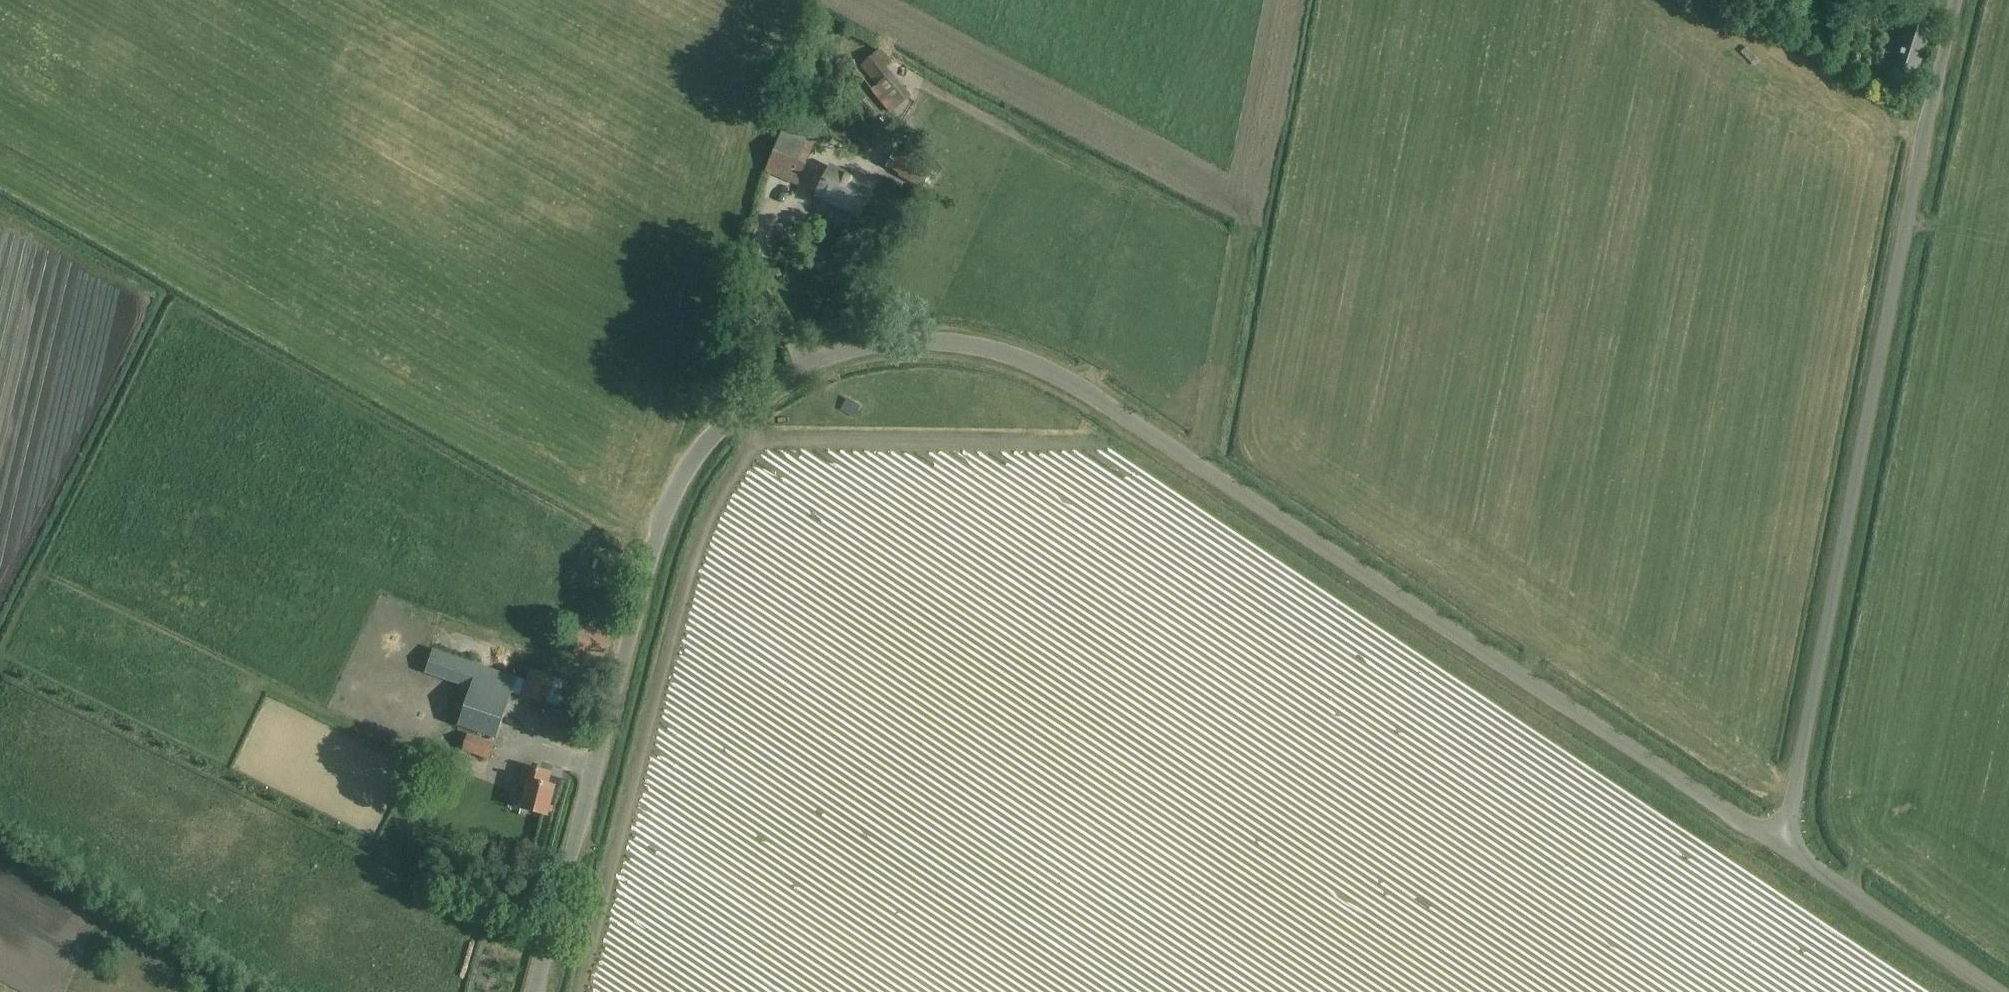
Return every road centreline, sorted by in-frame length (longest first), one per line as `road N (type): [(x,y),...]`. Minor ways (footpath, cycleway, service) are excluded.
road 1 (unclassified): [(538,991),(667,508),(709,441),(769,389),(876,346),(970,346),(1075,386),(1783,850)]
road 2 (unclassified): [(1783,850),(1961,0)]
road 3 (unclassified): [(1994,991),(1783,850)]

